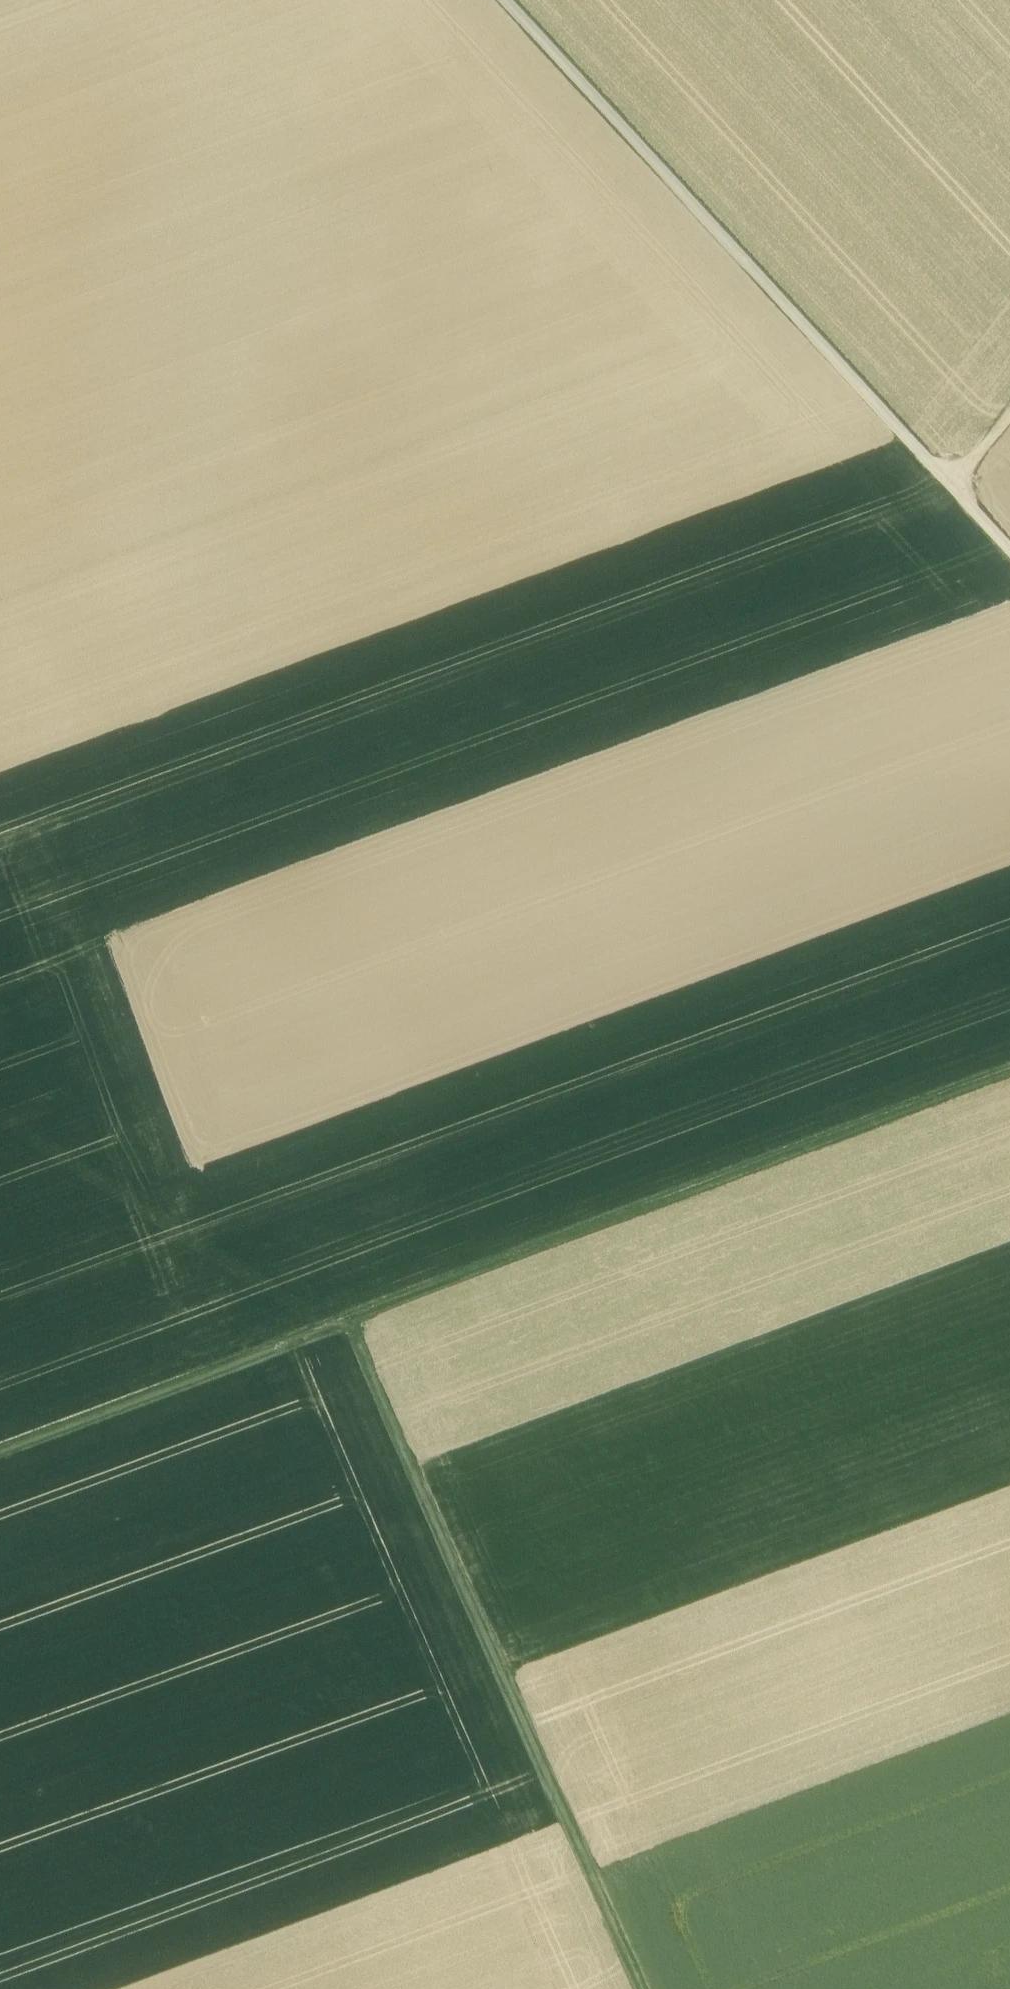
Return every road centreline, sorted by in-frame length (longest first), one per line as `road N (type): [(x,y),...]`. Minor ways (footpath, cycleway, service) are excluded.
road 1 (track): [(1009,1089),(0,1472)]
road 2 (track): [(506,0),(1009,545)]
road 3 (track): [(643,1988),(354,1340)]

